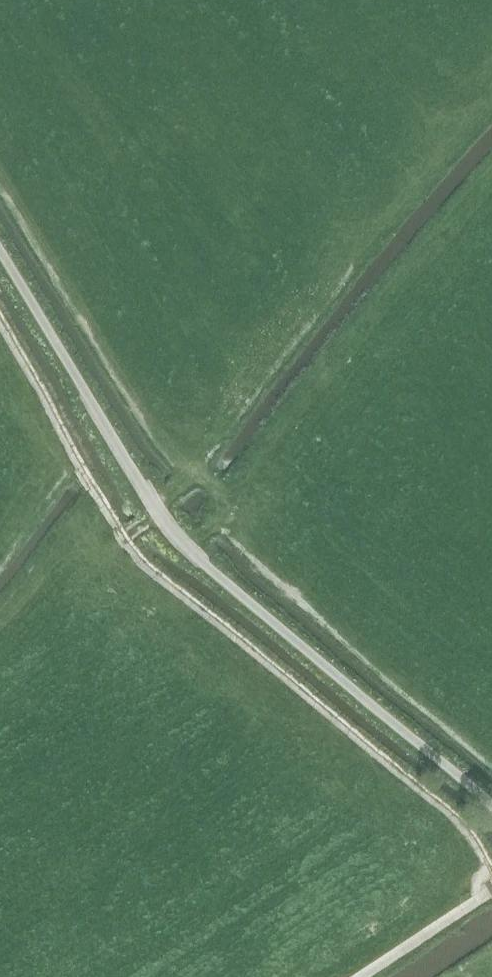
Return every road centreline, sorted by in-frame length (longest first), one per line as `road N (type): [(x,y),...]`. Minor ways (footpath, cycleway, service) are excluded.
road 1 (unclassified): [(491,805),(175,536),(0,251)]
road 2 (track): [(491,870),(441,804),(141,562),(0,320)]
road 3 (track): [(360,976),(491,890)]

